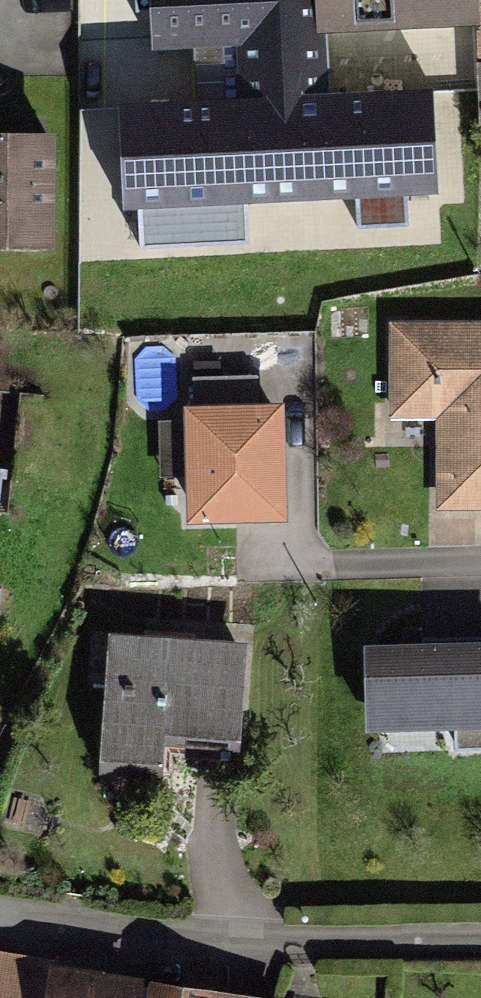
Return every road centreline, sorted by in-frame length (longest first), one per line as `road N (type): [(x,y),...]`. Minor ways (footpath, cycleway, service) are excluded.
road 1 (residential): [(480,947),(202,944),(0,925)]

